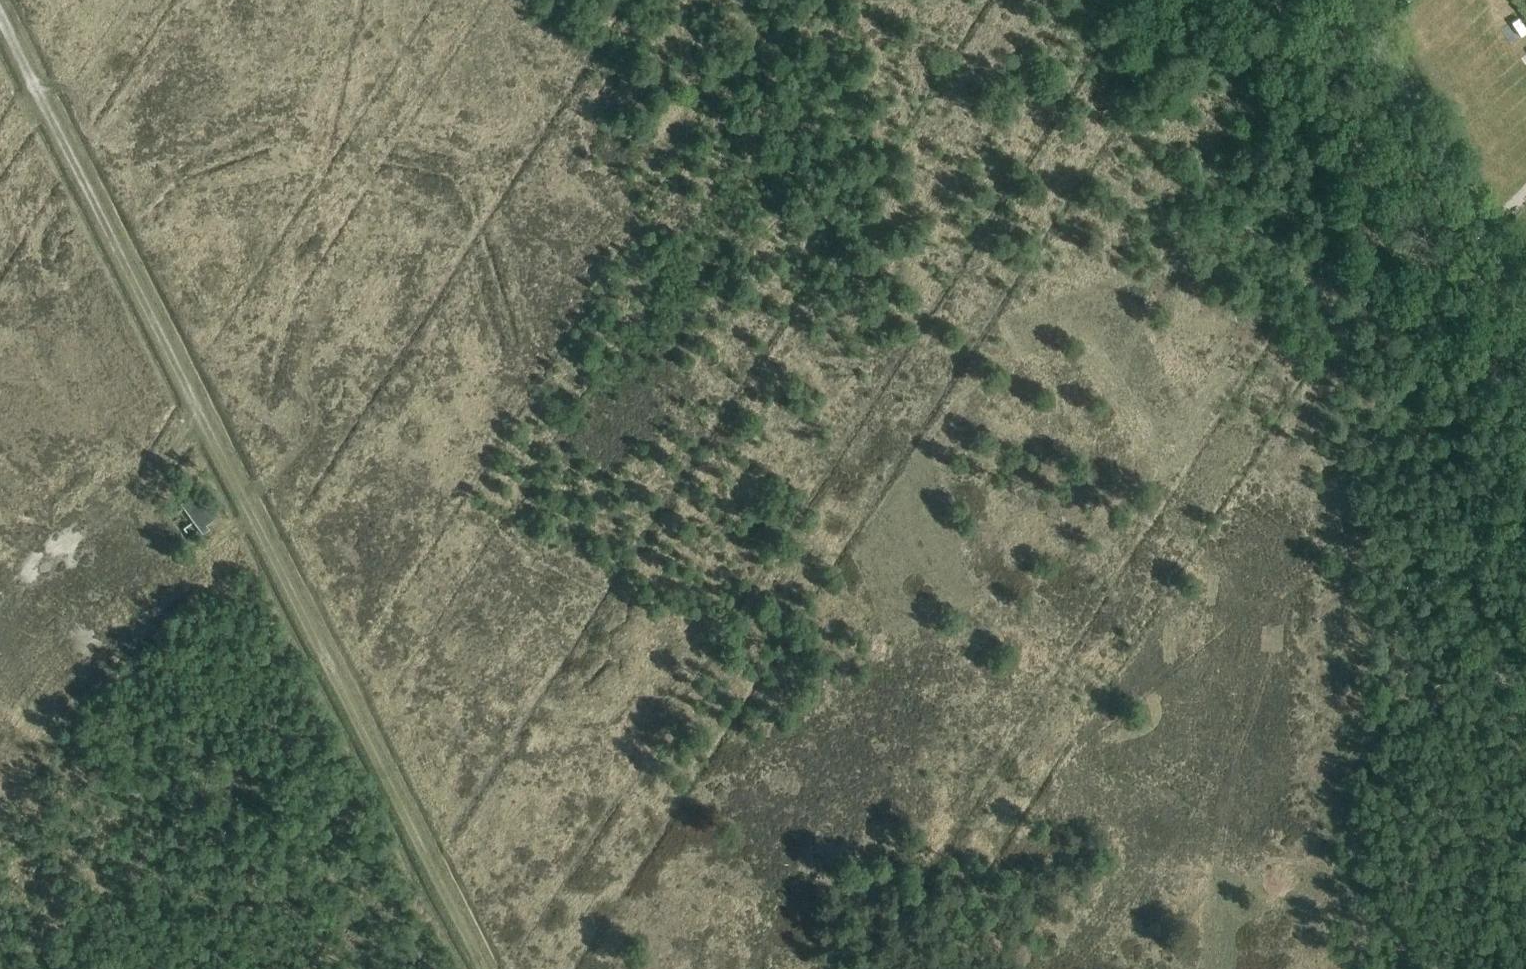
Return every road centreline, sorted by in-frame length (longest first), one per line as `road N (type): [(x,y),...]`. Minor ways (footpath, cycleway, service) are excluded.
road 1 (track): [(0,16),(482,968)]
road 2 (unclassified): [(1353,0),(1525,301)]

